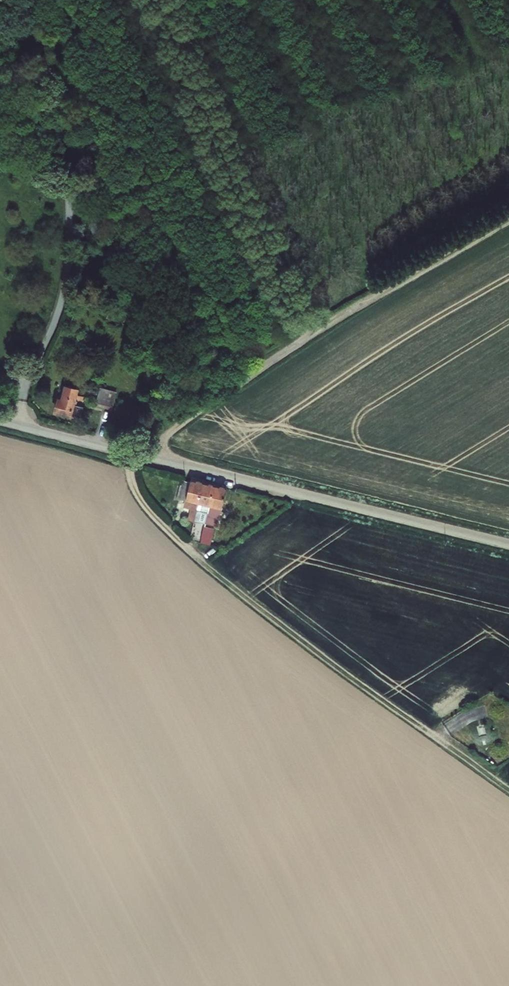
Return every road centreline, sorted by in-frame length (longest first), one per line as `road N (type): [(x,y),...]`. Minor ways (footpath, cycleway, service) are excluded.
road 1 (track): [(508,790),(206,565),(159,525),(130,472),(136,456),(352,310),(508,220)]
road 2 (unclassified): [(0,420),(508,545)]

